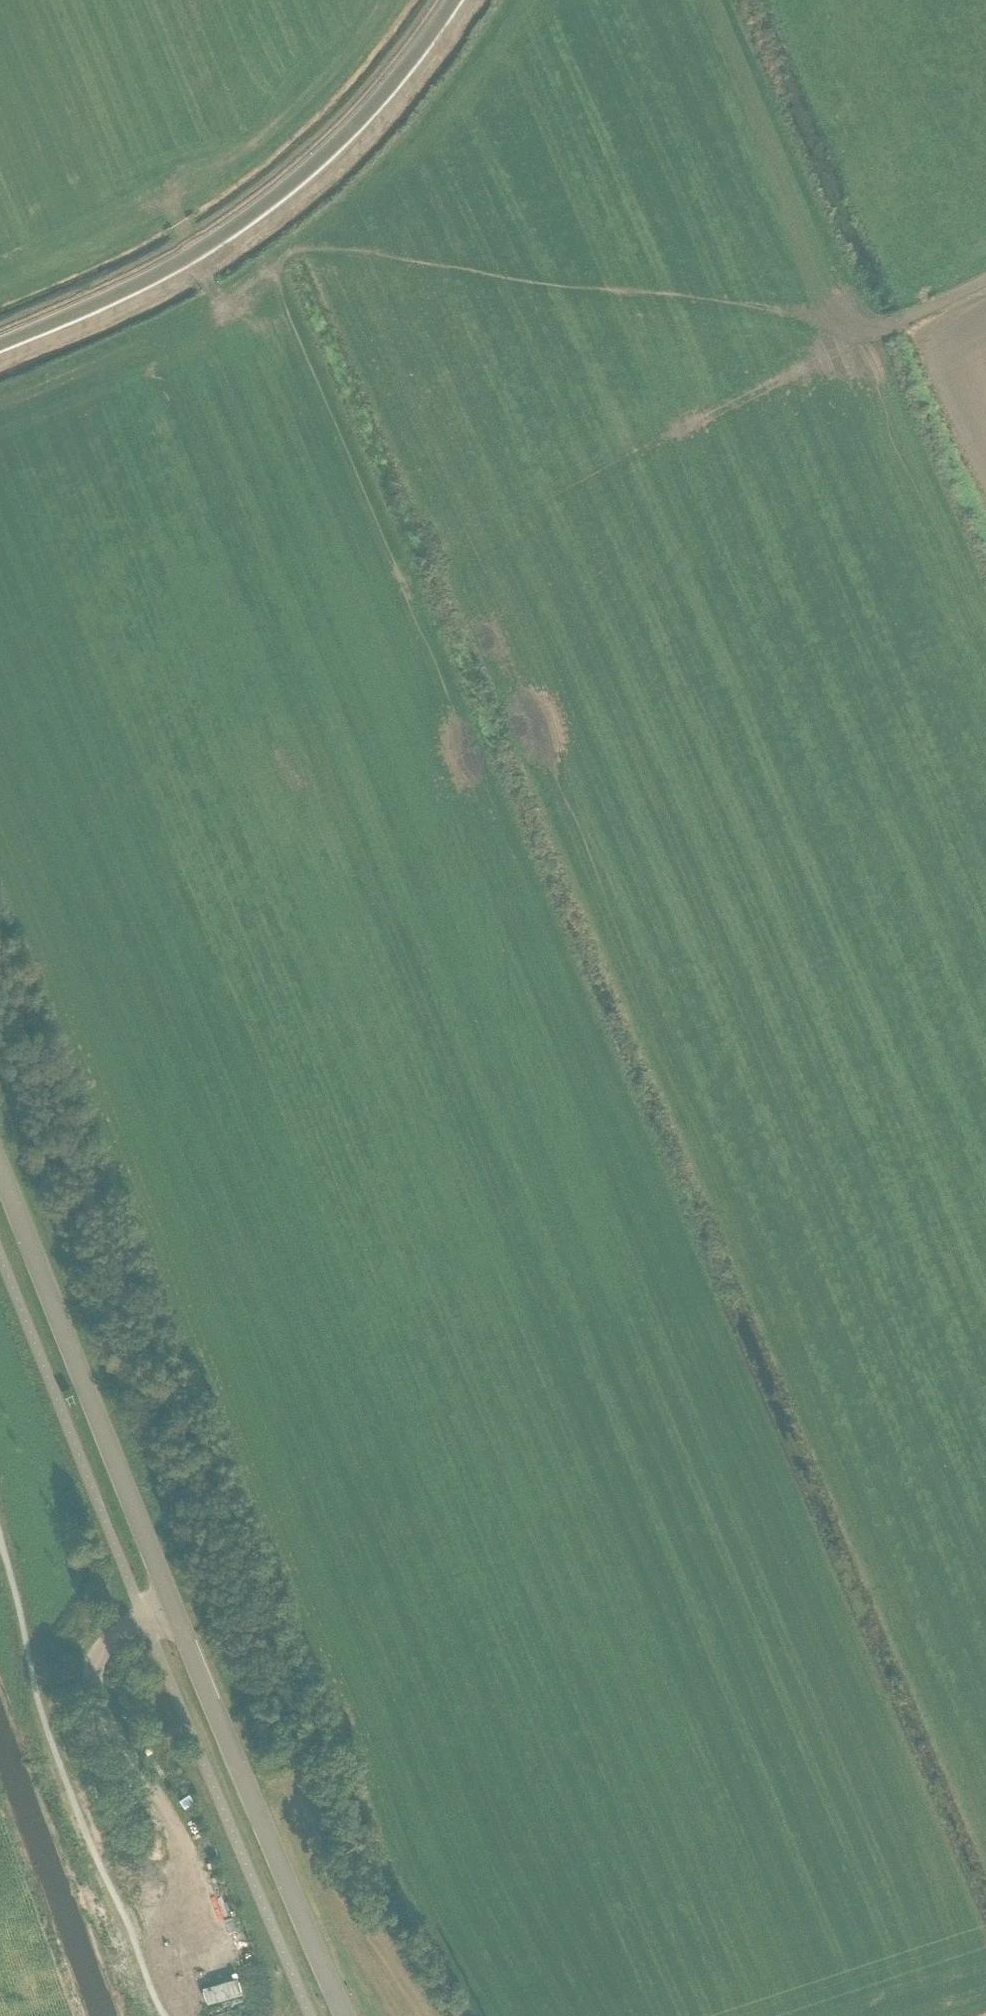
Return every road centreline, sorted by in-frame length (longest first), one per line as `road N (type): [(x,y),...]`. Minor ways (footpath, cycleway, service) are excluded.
road 1 (tertiary): [(345,2015),(0,1172)]
road 2 (unclassified): [(0,343),(175,265),(277,196),(345,135),(452,0)]

